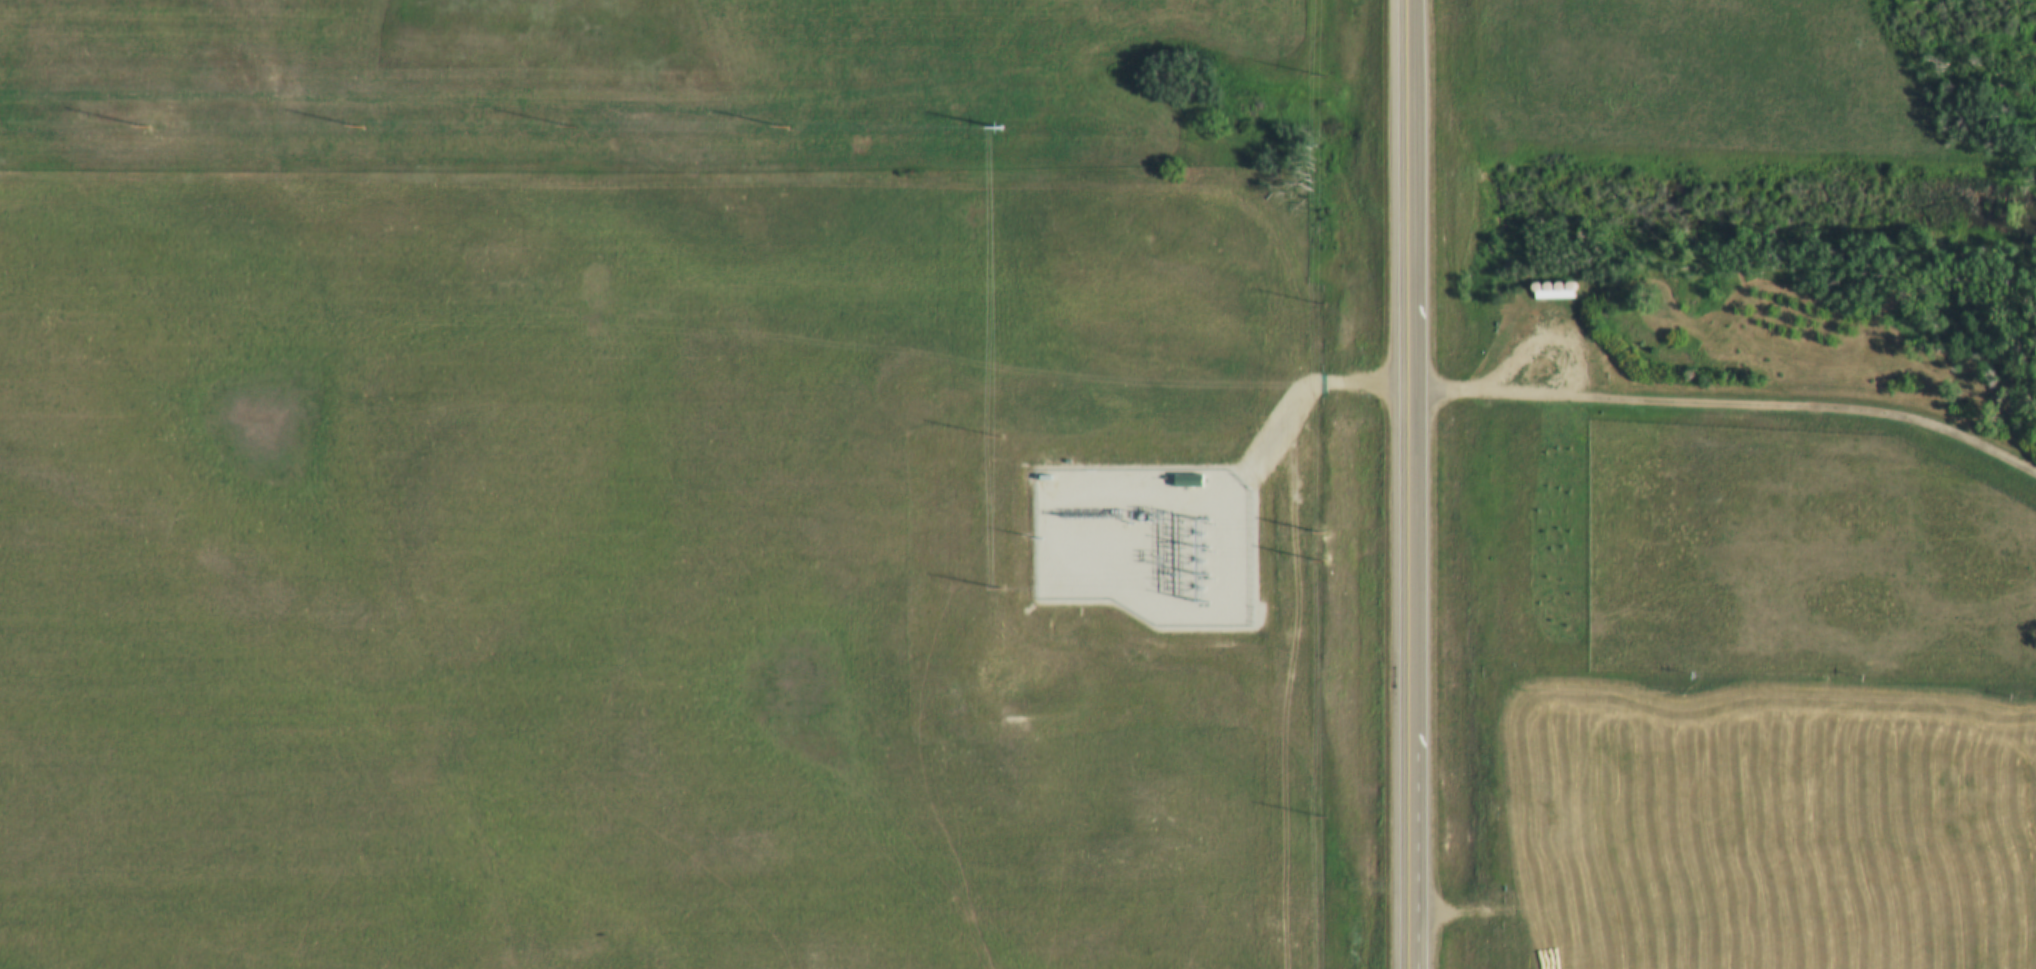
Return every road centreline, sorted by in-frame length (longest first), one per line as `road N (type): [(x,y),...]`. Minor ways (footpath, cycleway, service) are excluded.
road 1 (primary): [(1410,968),(1408,0)]

